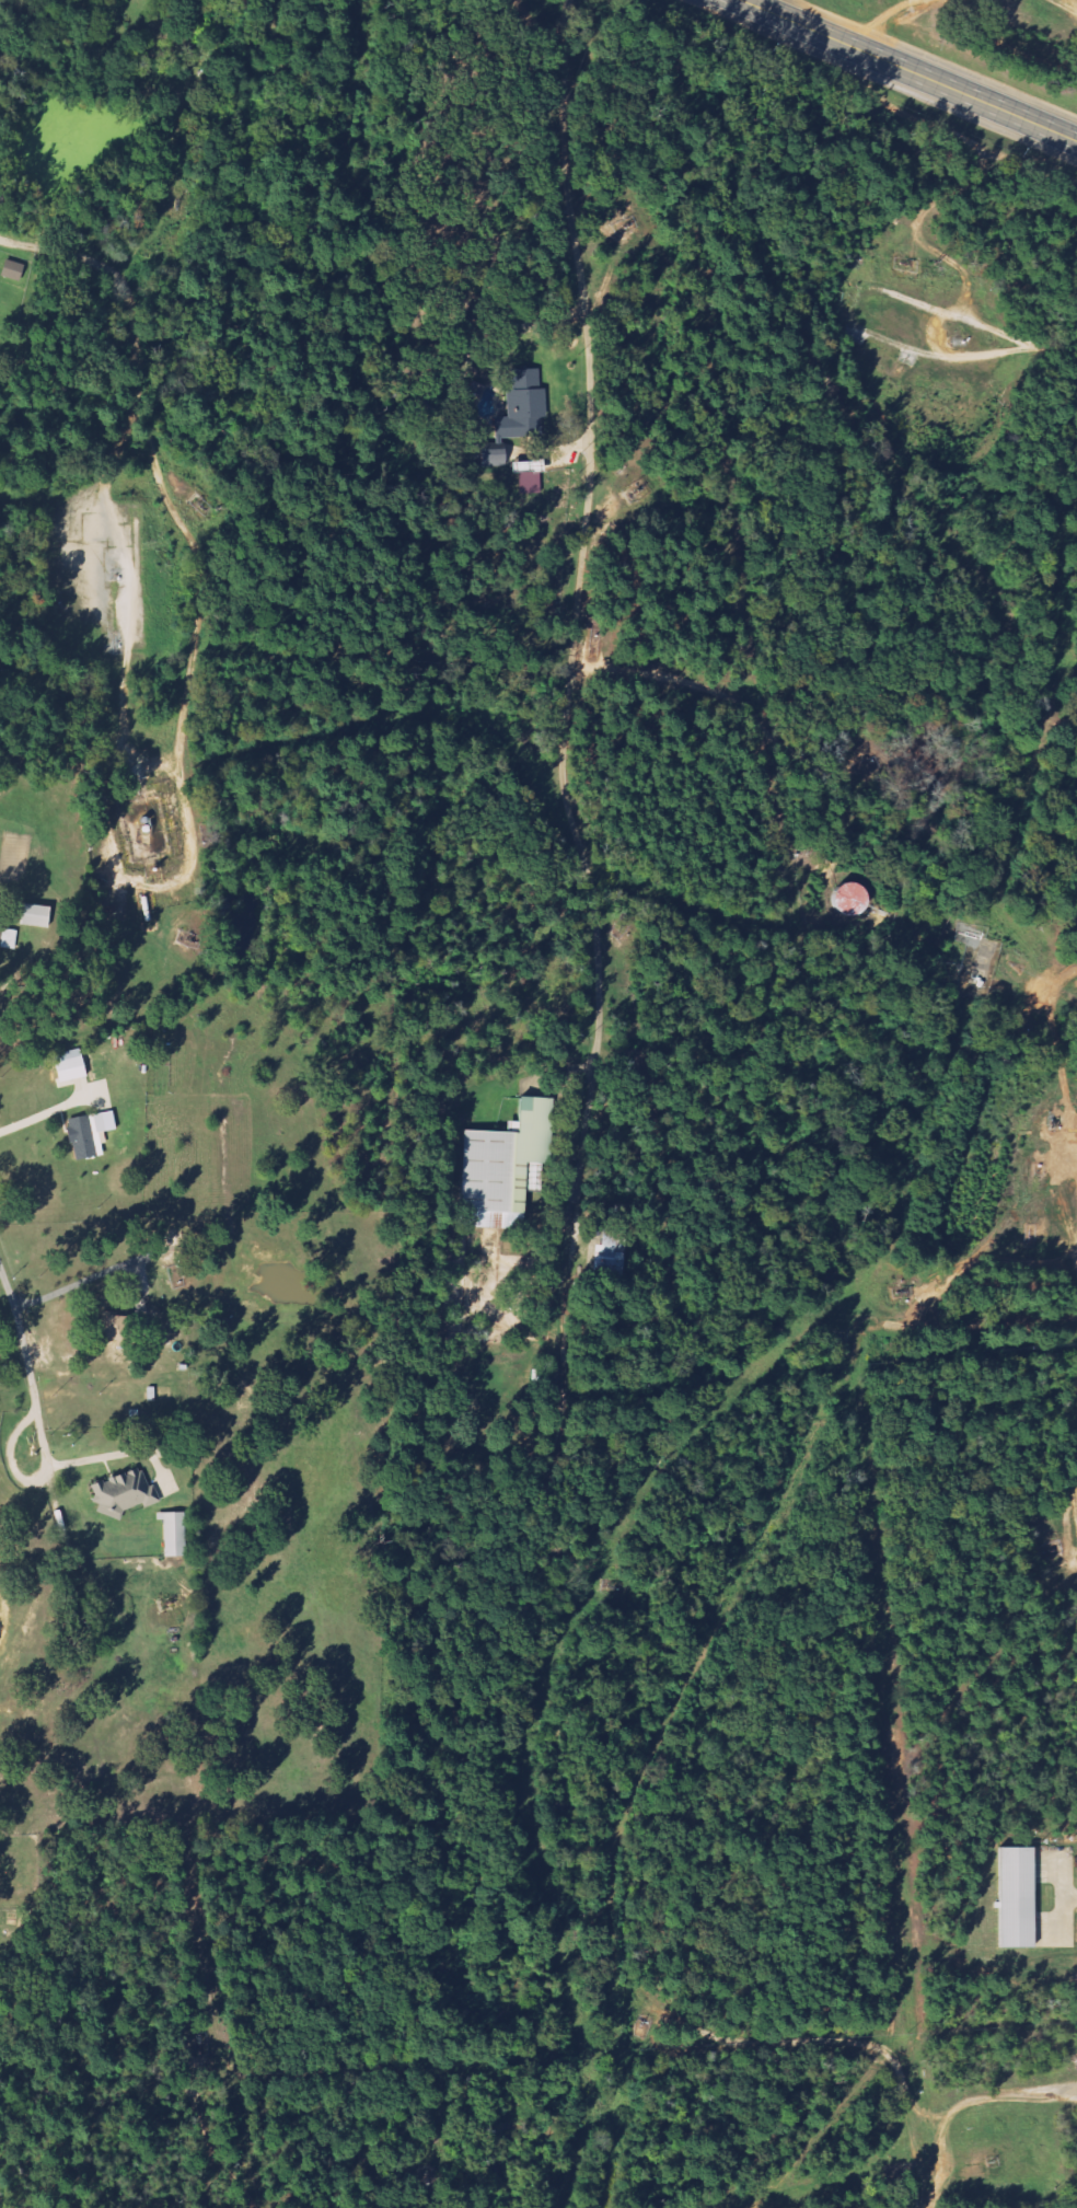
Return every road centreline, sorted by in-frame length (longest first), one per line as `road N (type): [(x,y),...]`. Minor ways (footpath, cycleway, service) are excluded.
road 1 (trunk): [(1076,142),(738,0)]
road 2 (residential): [(0,1267),(56,1517)]

